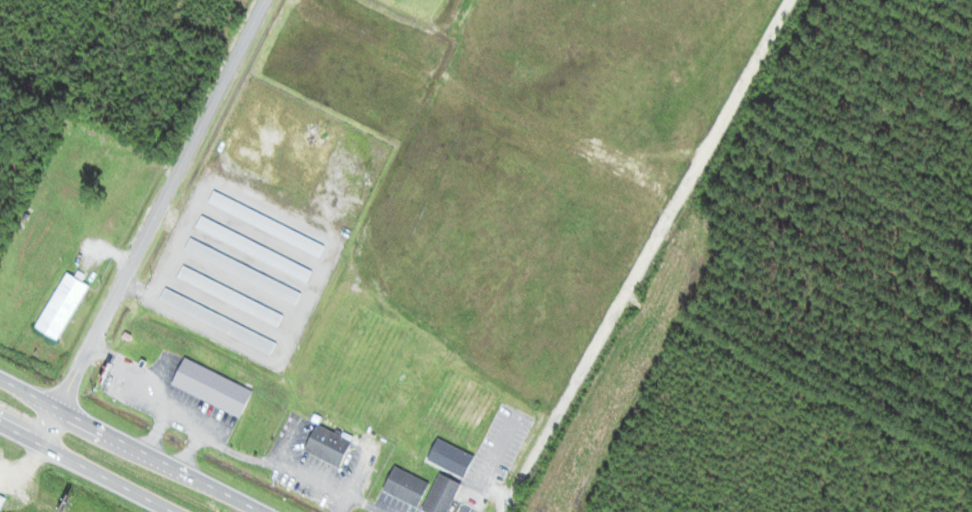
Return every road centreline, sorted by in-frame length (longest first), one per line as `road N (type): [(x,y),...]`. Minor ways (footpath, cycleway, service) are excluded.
road 1 (residential): [(41,446),(245,0)]
road 2 (trunk): [(258,511),(0,380)]
road 3 (trunk): [(0,425),(171,511)]

